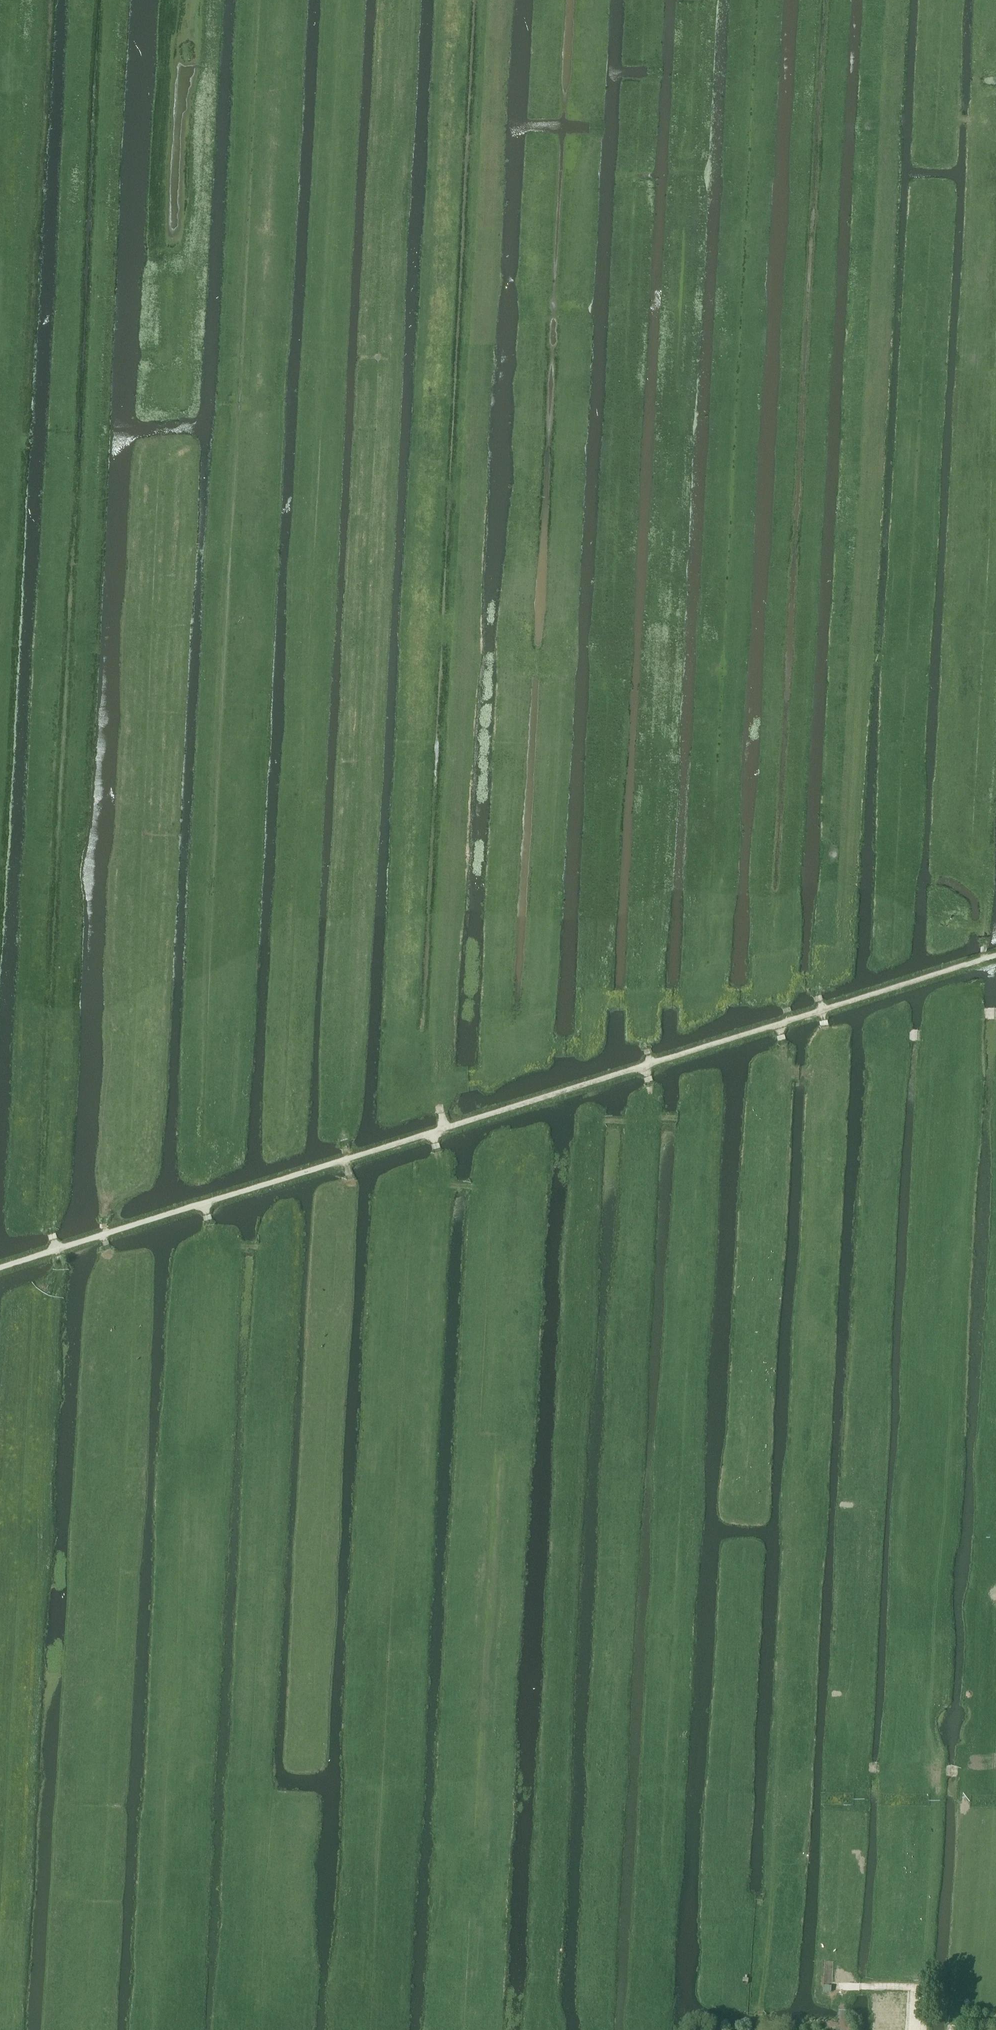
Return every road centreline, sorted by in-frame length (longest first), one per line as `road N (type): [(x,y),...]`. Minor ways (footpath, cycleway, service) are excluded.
road 1 (track): [(0,1266),(995,954)]
road 2 (track): [(445,1130),(447,1078),(541,1060)]
road 3 (track): [(493,1218),(487,1190),(451,1186),(433,1133)]

